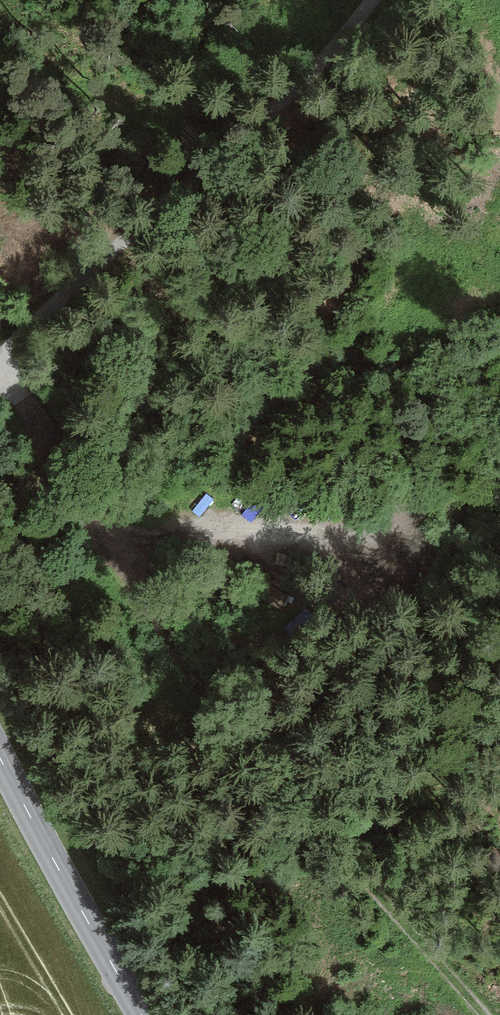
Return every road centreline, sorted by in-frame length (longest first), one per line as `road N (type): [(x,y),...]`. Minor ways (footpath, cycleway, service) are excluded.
road 1 (unclassified): [(371,0),(285,94),(0,366)]
road 2 (track): [(0,366),(42,460),(109,527),(170,548),(400,548)]
road 3 (tertiary): [(0,760),(148,1014)]

